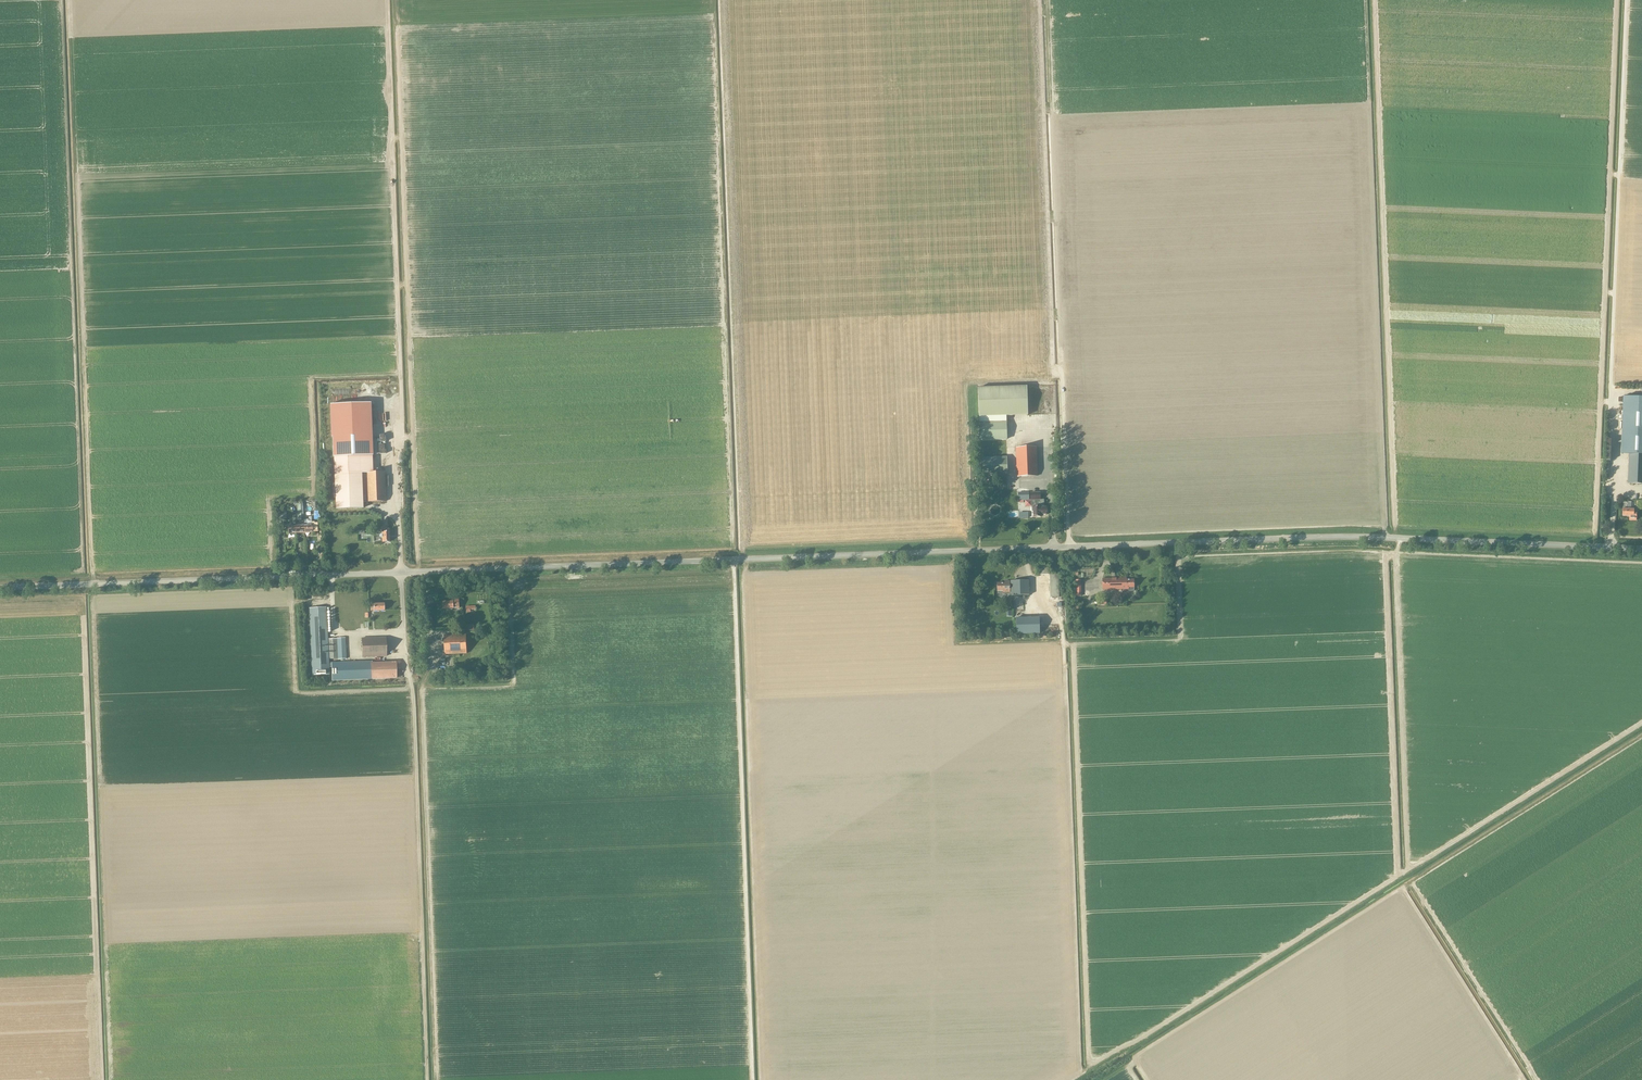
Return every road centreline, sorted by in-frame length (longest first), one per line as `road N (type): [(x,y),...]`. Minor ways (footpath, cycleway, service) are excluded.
road 1 (unclassified): [(1641,549),(1325,537),(0,588)]

